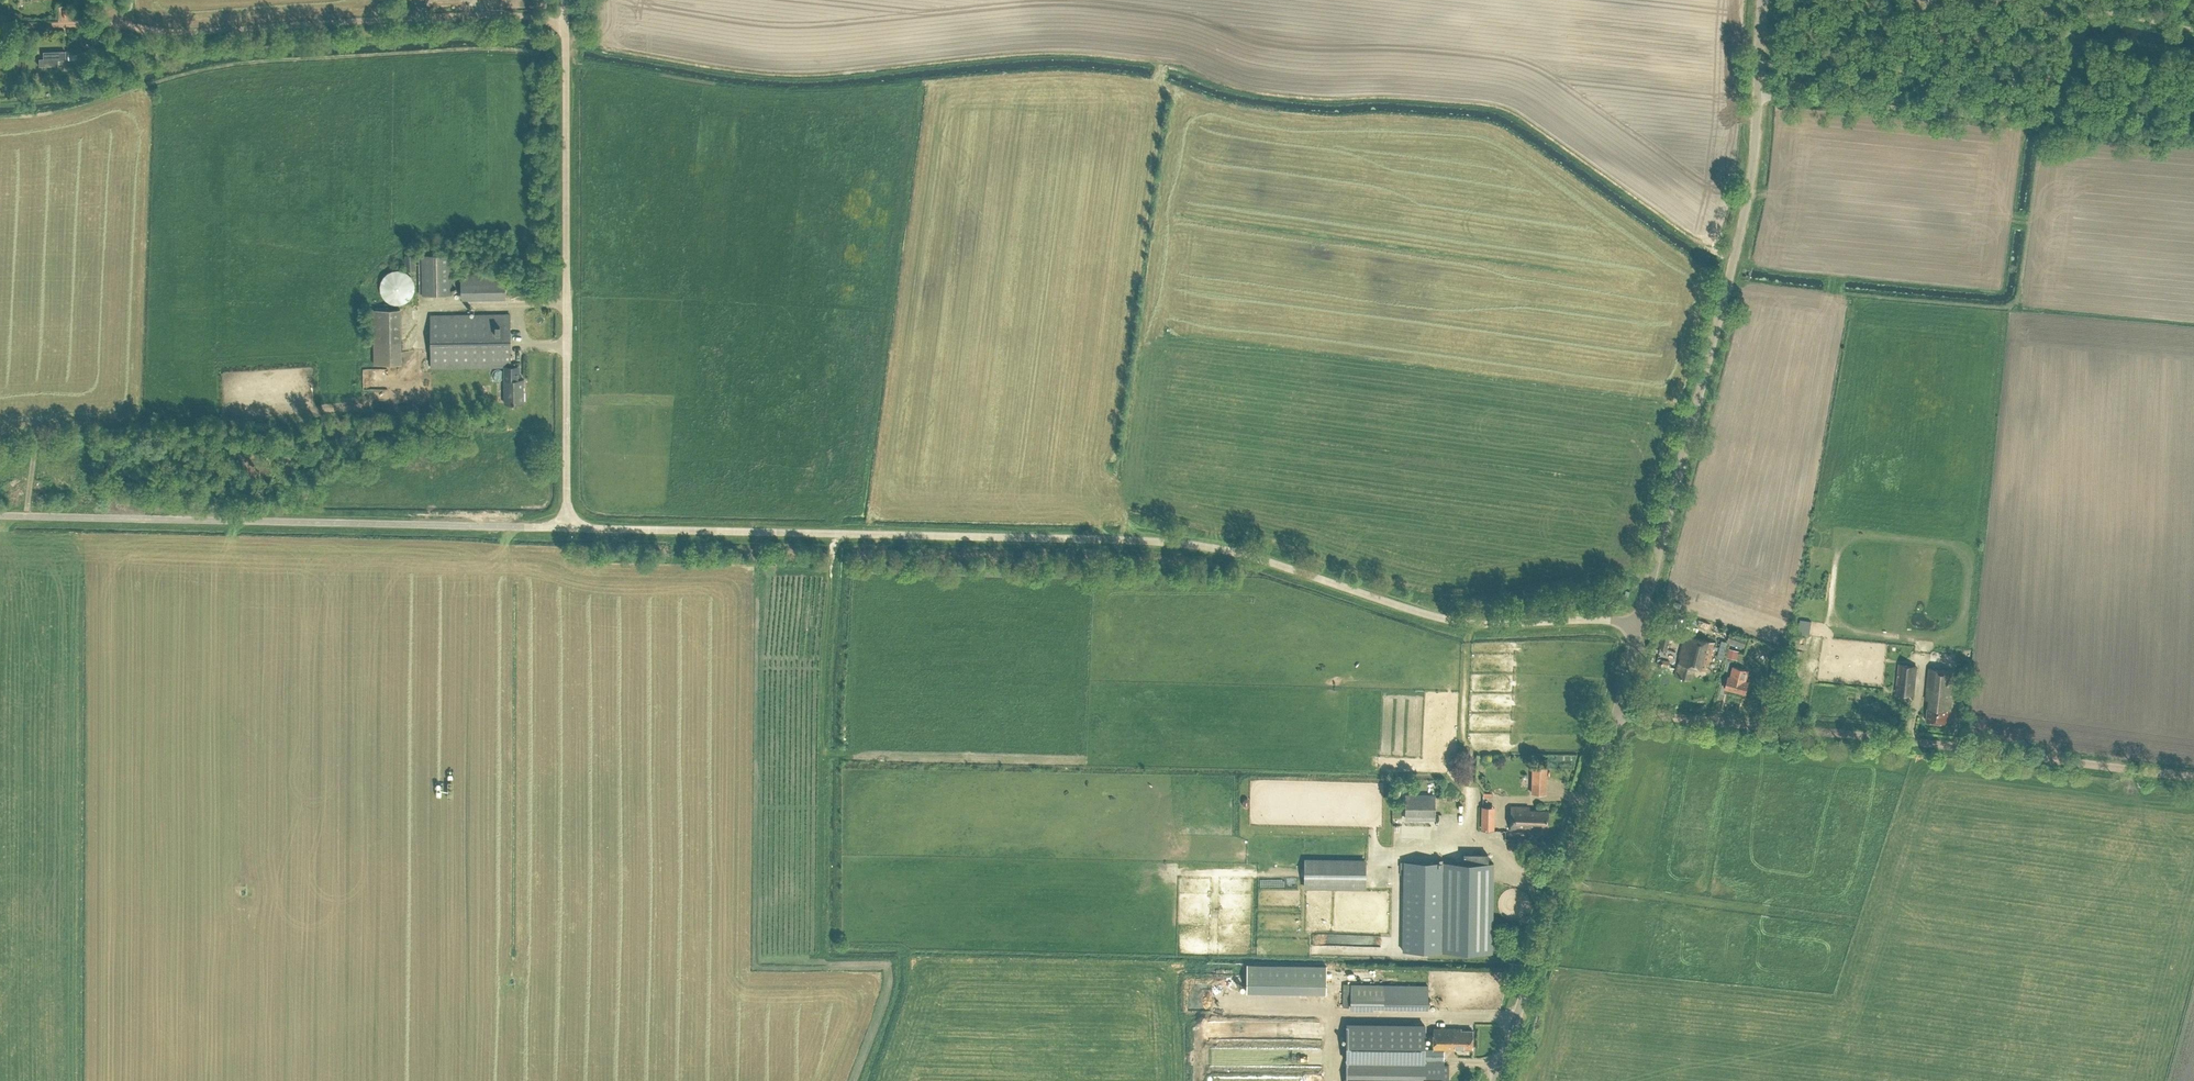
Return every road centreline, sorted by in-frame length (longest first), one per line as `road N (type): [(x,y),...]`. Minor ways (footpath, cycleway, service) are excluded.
road 1 (unclassified): [(1639,623),(1458,622),(1221,548),(1165,540),(567,527)]
road 2 (unclassified): [(1639,623),(1734,260),(1753,156),(1762,0)]
road 3 (unclassified): [(2193,777),(1617,710)]
road 4 (unclassified): [(567,527),(0,514)]
road 5 (residential): [(0,25),(207,29),(509,15),(565,23)]
road 6 (unclassified): [(567,527),(565,23)]
road 7 (track): [(2004,110),(2027,125),(2007,217),(2033,222),(2044,138),(2063,126),(2162,102),(2193,66)]
road 8 (unclassified): [(1494,1080),(1617,710)]

